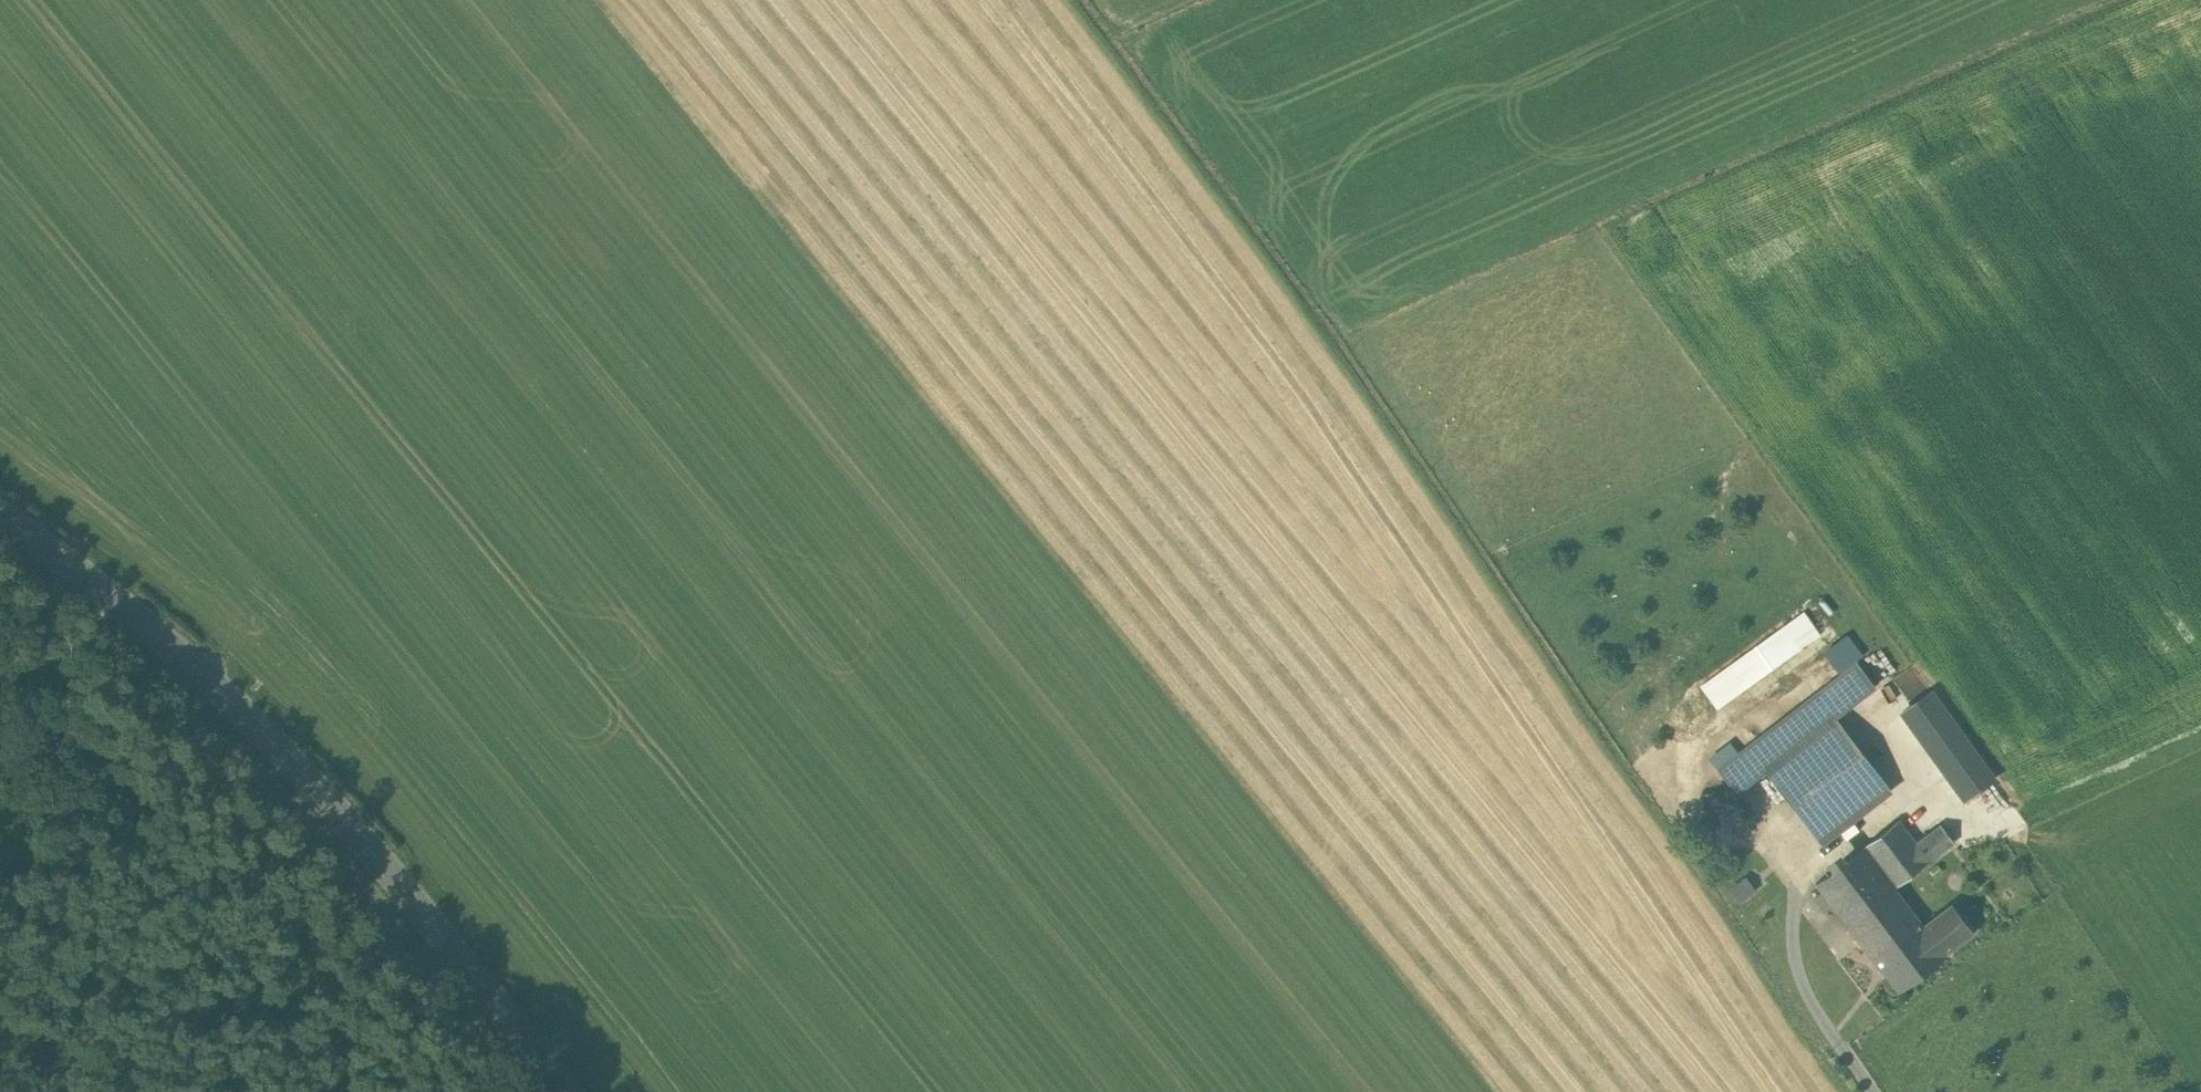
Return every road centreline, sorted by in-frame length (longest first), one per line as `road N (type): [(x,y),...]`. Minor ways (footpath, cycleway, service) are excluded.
road 1 (tertiary): [(555,1091),(261,741),(66,575),(0,532)]

